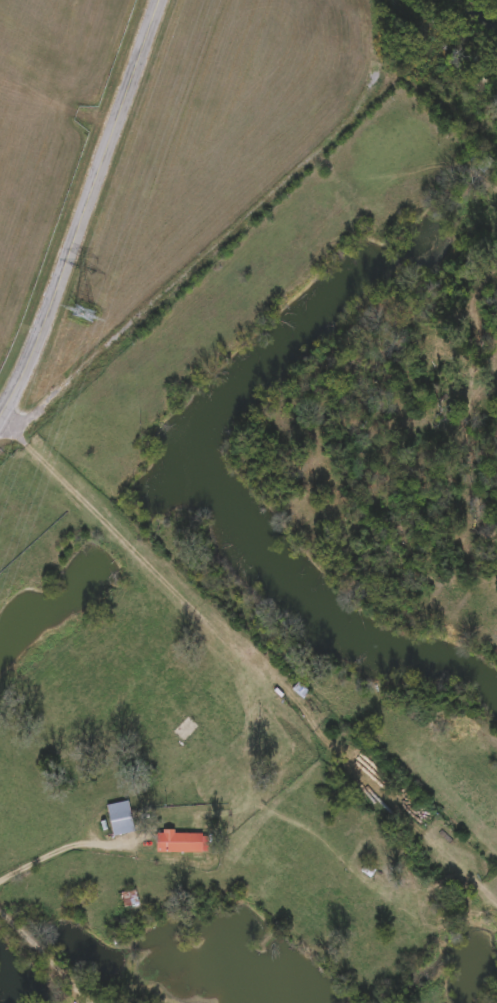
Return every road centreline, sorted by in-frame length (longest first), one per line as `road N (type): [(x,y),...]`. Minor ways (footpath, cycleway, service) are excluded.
road 1 (residential): [(0,395),(19,414),(41,416),(78,388),(343,134),(397,72)]
road 2 (residential): [(164,0),(19,414),(0,436)]
road 3 (residential): [(0,902),(101,1002)]
road 4 (residential): [(0,880),(82,847),(133,841)]

